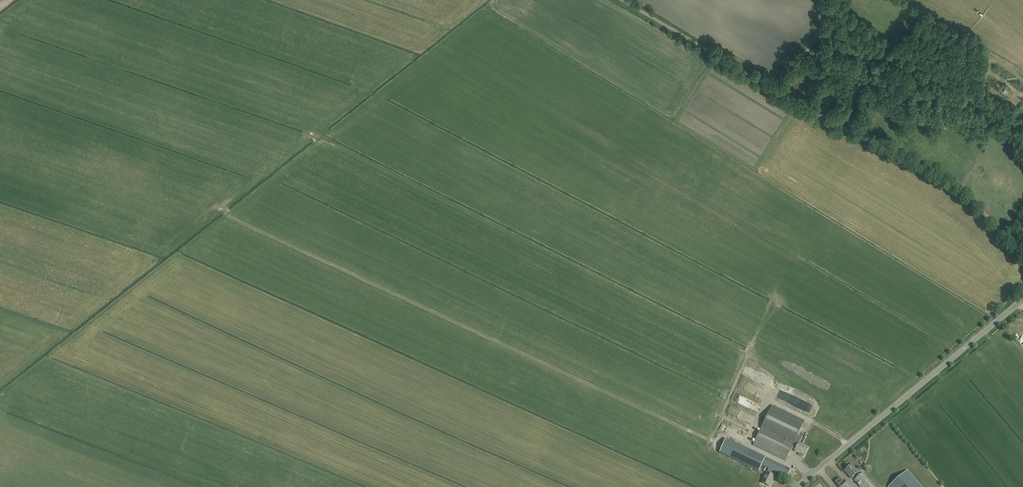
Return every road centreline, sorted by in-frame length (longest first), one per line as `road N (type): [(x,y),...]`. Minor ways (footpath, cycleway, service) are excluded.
road 1 (track): [(1022,257),(955,186),(622,0)]
road 2 (unclassified): [(796,486),(1022,300)]

